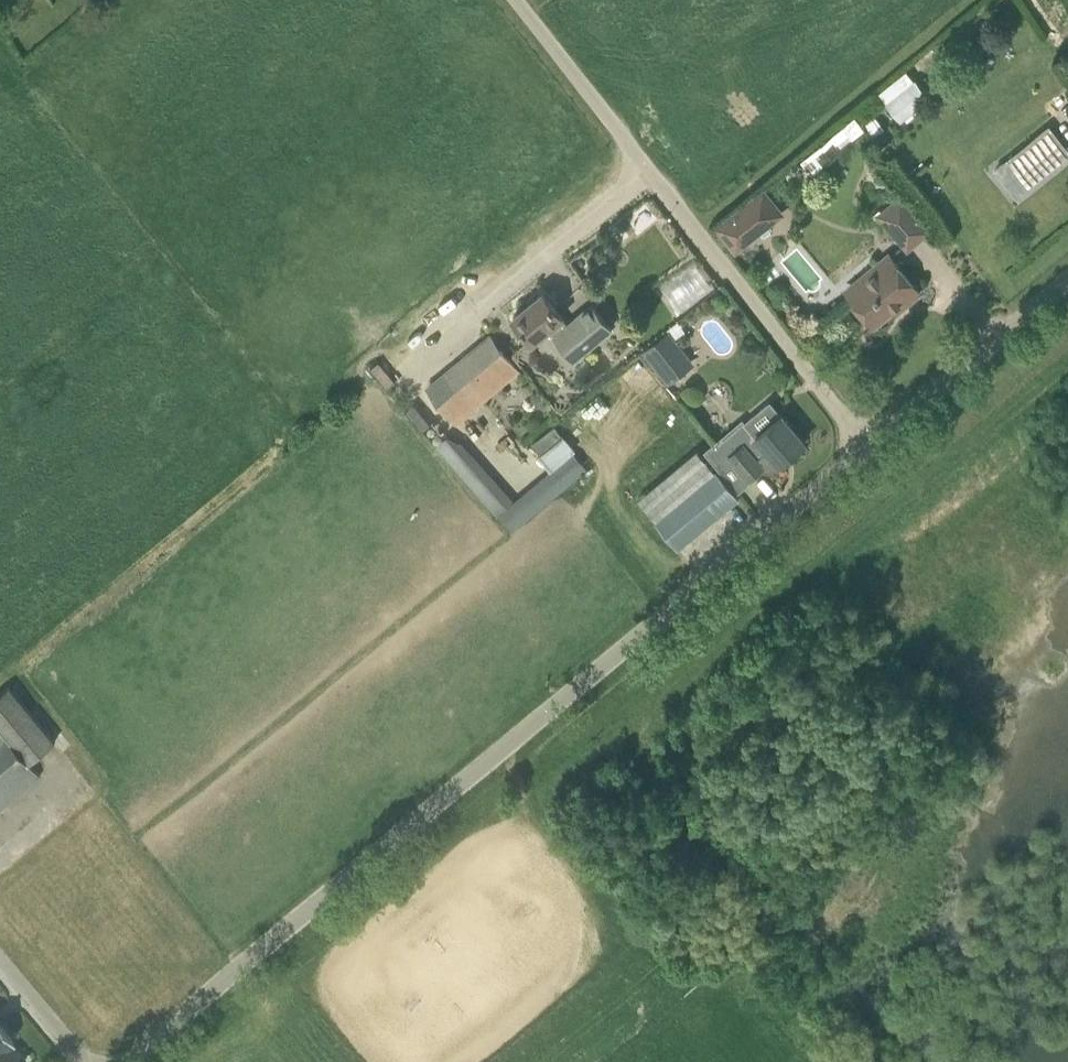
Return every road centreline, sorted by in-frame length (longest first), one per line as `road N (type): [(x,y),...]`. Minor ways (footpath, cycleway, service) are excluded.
road 1 (unclassified): [(127,1061),(867,447)]
road 2 (unclassified): [(867,447),(513,0)]
road 3 (track): [(506,748),(526,800),(696,1005)]
road 4 (unclassified): [(867,447),(1067,281)]
road 5 (unclassified): [(85,1061),(0,965)]

